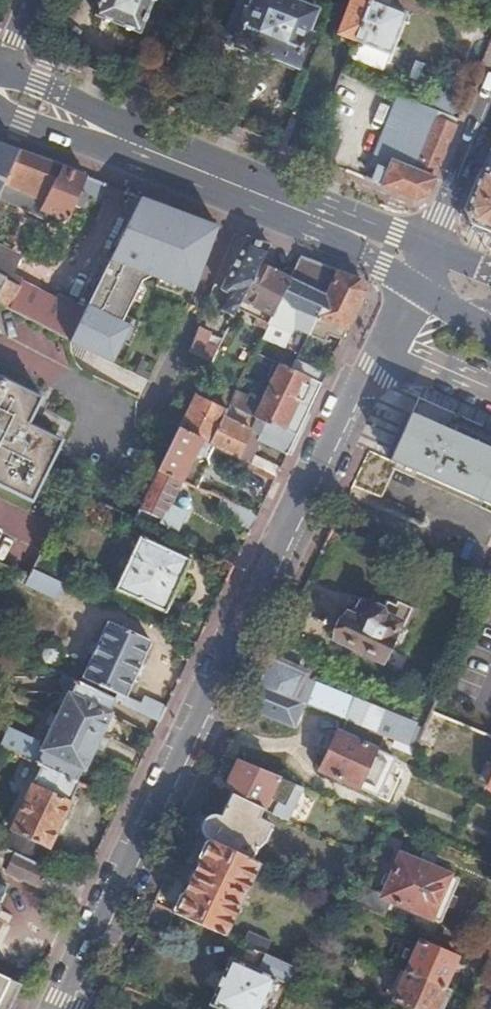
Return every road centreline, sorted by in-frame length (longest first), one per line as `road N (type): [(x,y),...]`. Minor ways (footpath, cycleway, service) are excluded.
road 1 (residential): [(384,338),(58,1008)]
road 2 (primary): [(427,246),(116,122),(4,60)]
road 3 (primary): [(0,110),(410,282)]
road 4 (tertiary): [(490,93),(427,246)]

